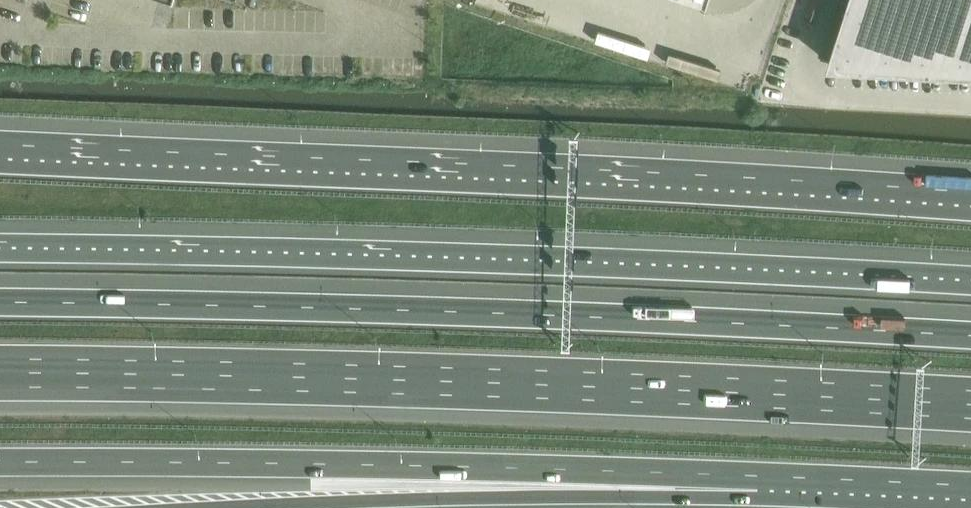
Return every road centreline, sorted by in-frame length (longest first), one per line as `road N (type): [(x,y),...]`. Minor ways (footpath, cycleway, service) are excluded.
road 1 (motorway): [(970,203),(0,149)]
road 2 (motorway): [(970,328),(575,306),(0,291)]
road 3 (motorway): [(970,286),(587,265),(0,252)]
road 4 (motorway): [(186,370),(970,407)]
road 5 (motorway): [(0,467),(754,481)]
road 6 (motorway): [(198,507),(754,481)]
road 7 (motorway): [(754,481),(970,493)]
road 8 (motorway): [(0,381),(186,370)]
road 9 (motorway): [(0,369),(186,370)]

